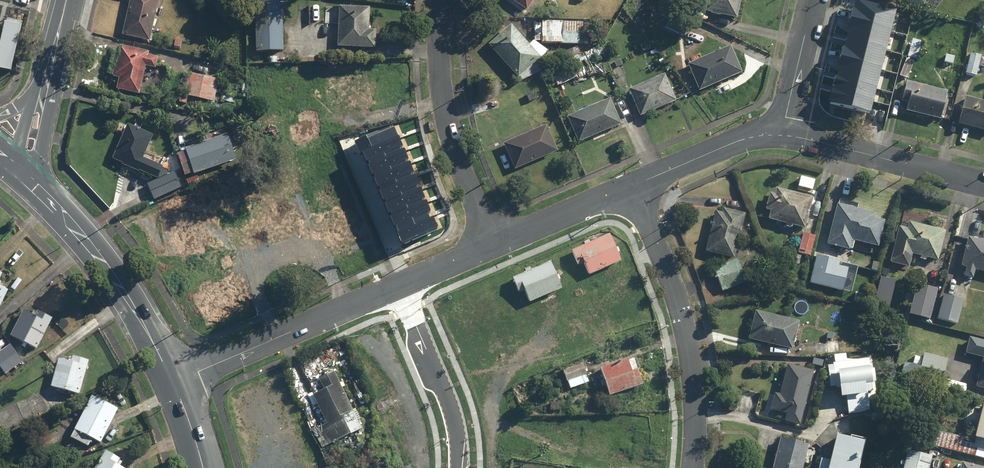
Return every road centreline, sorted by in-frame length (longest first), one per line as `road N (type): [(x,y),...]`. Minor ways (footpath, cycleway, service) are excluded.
road 1 (residential): [(691,467),(687,339),(635,185)]
road 2 (residential): [(491,248),(443,105),(442,0)]
road 3 (residential): [(174,384),(400,287)]
road 4 (tertiary): [(174,384),(119,286),(33,189)]
road 5 (residential): [(781,135),(983,184)]
road 6 (residential): [(400,287),(452,414),(457,467)]
road 7 (residential): [(491,248),(635,185)]
road 8 (residential): [(635,185),(739,141),(781,135)]
road 9 (residential): [(813,0),(781,135)]

